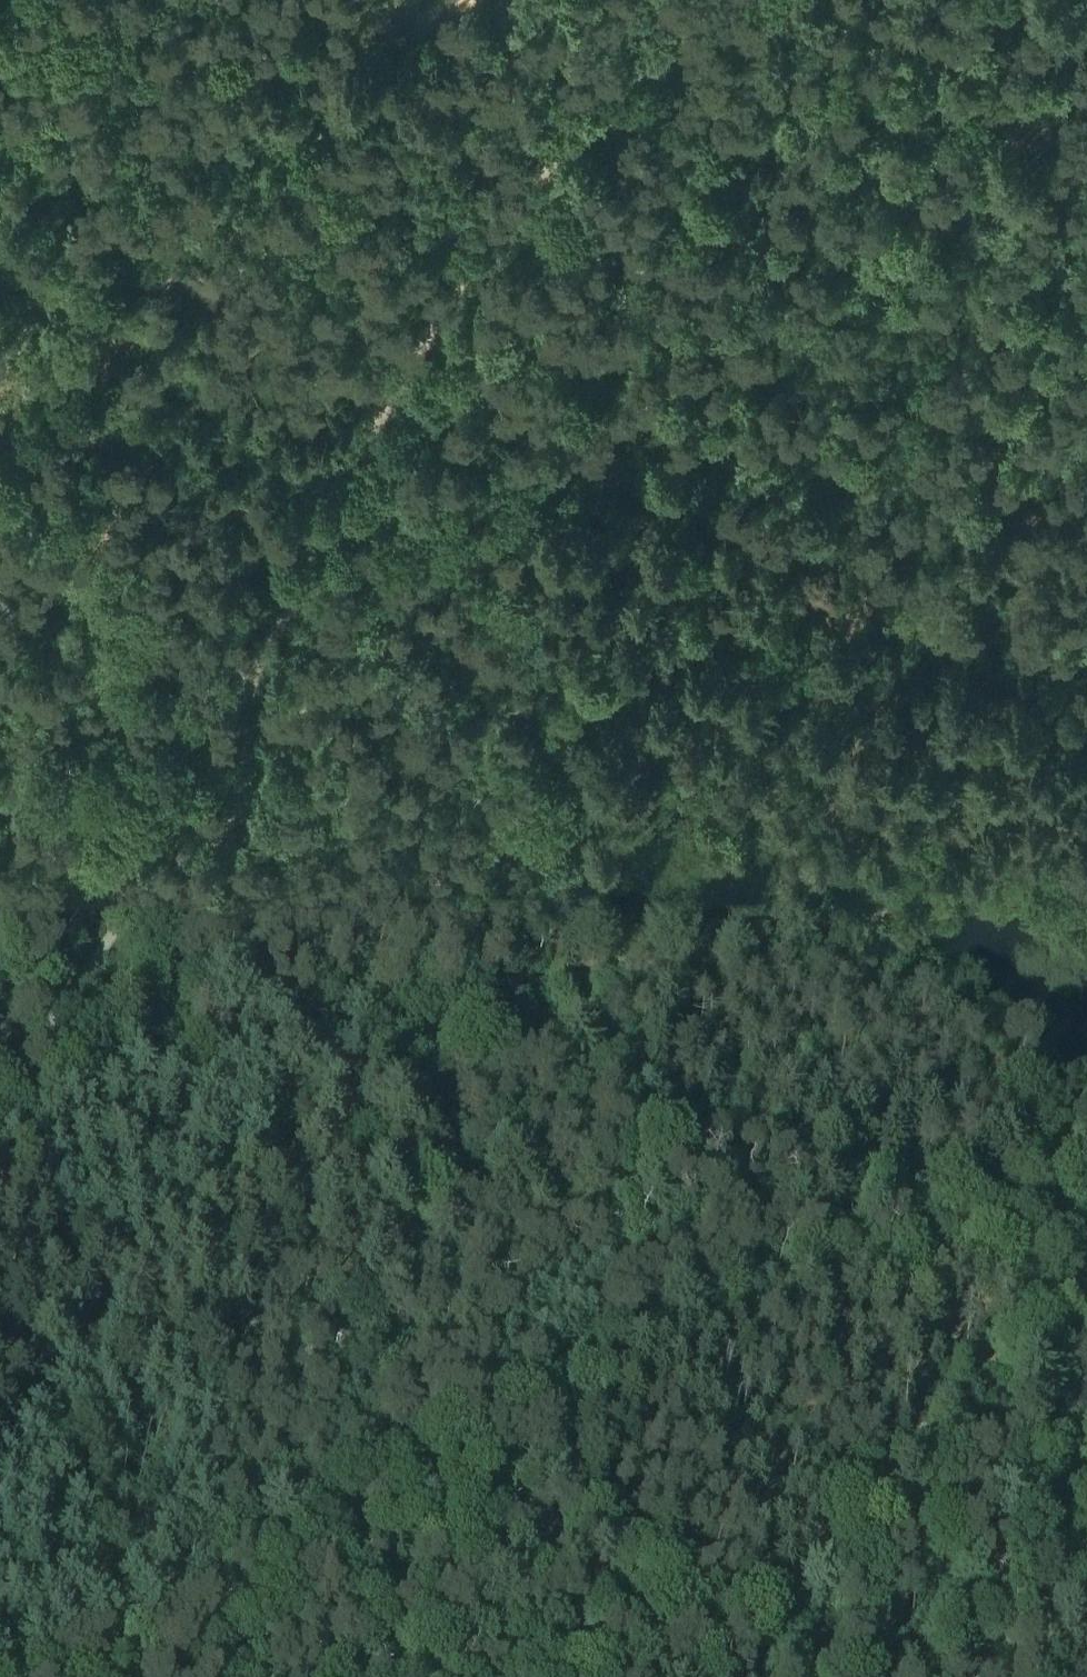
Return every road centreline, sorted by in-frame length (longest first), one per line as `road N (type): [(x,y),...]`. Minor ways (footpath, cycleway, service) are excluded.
road 1 (track): [(0,1029),(206,748),(289,613),(385,364),(690,0)]

